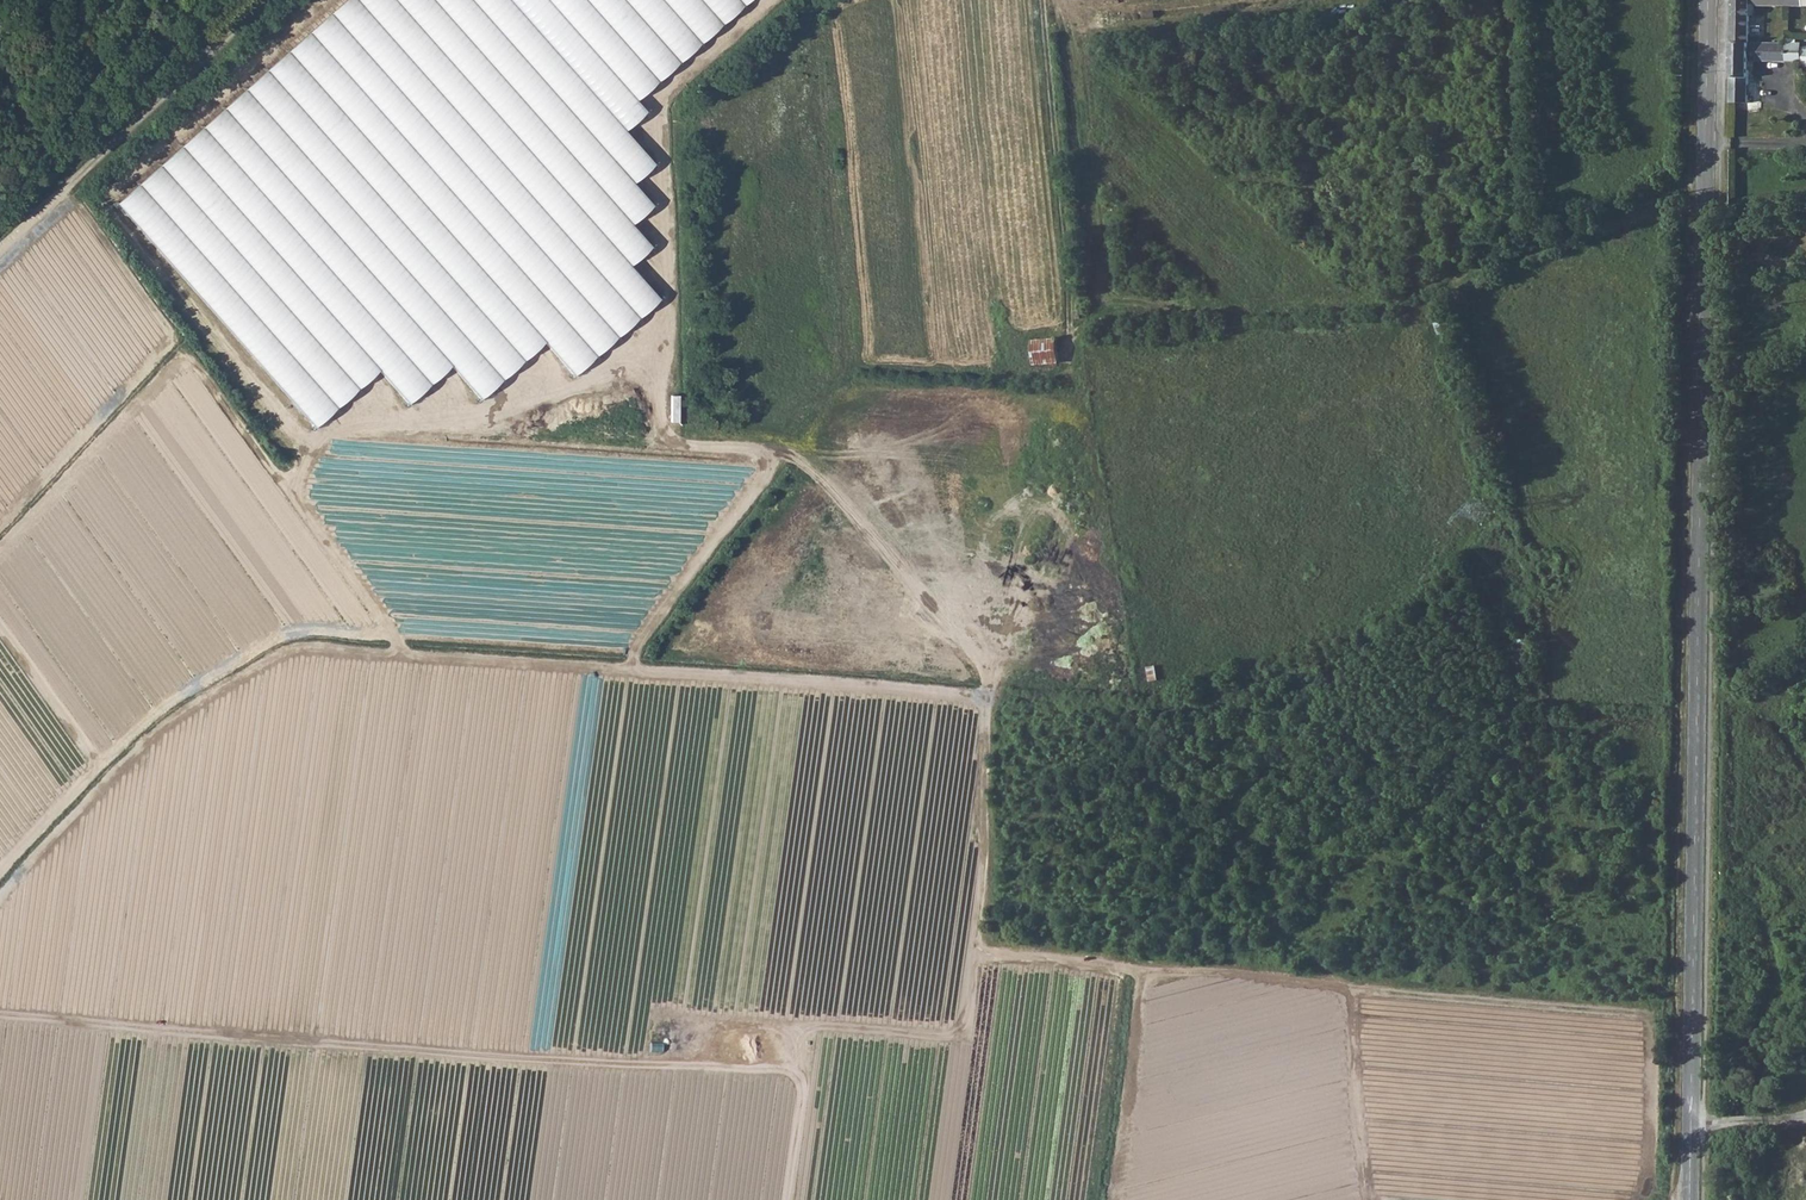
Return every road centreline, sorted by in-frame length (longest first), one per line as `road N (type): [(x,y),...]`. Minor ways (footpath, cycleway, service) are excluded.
road 1 (tertiary): [(1689,1199),(1707,0)]
road 2 (track): [(1704,182),(1677,186),(1506,264),(1424,286),(1310,300),(1101,308),(1103,246),(1060,0)]
road 3 (track): [(0,251),(271,0)]

